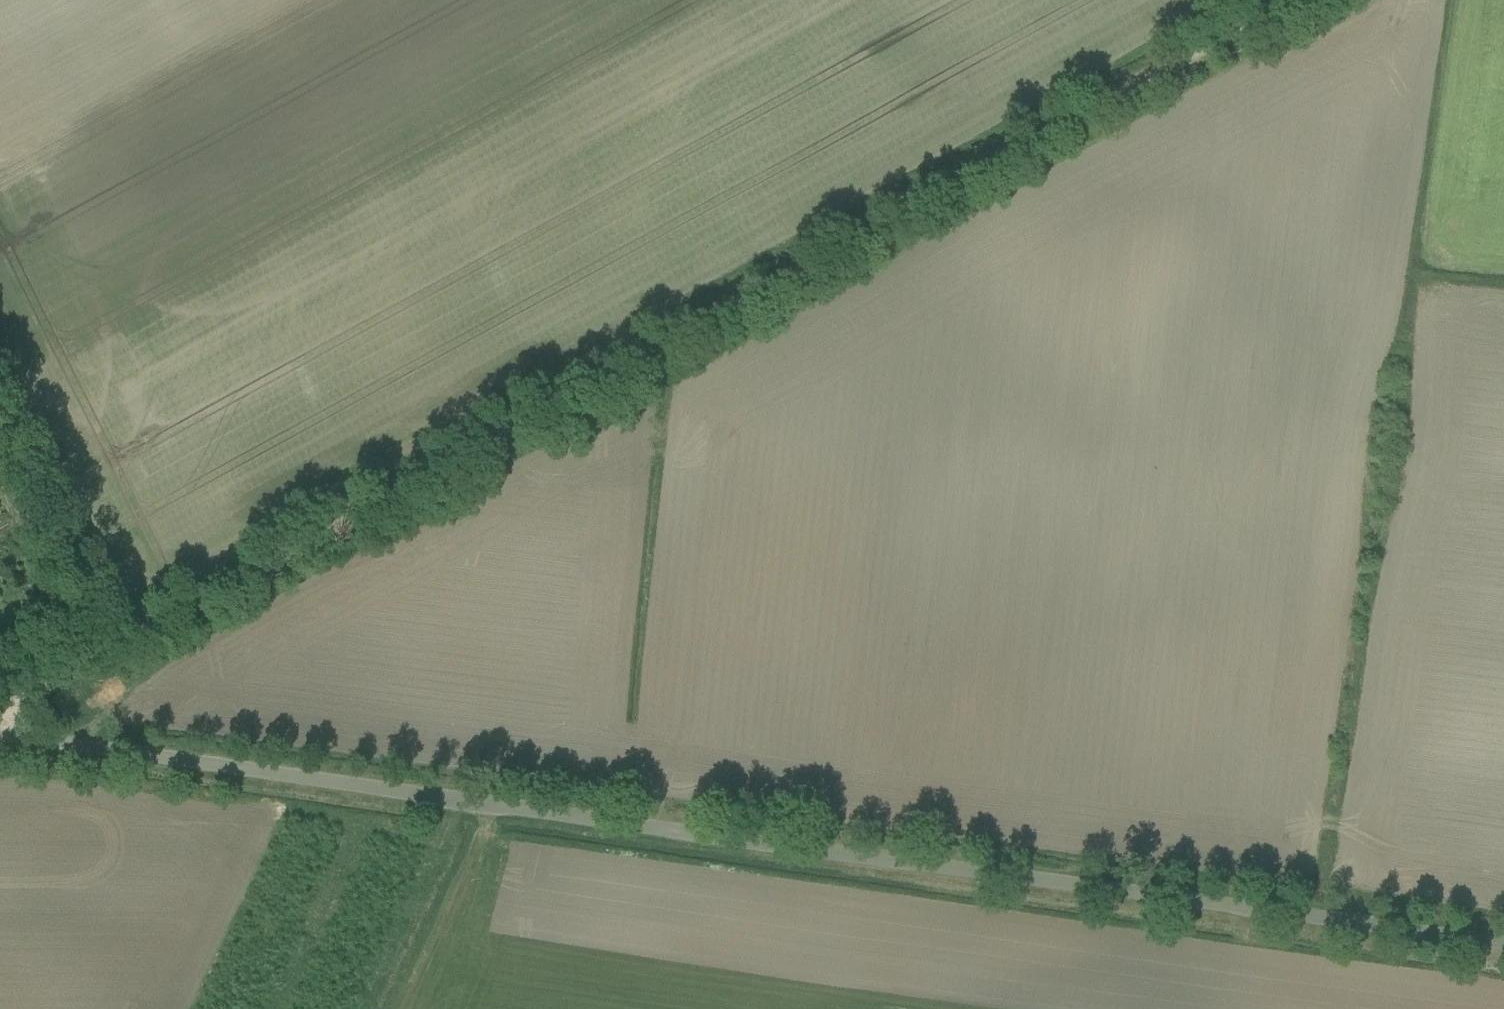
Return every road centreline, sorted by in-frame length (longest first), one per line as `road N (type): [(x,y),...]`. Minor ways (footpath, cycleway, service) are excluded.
road 1 (unclassified): [(1503,943),(0,738)]
road 2 (track): [(0,715),(469,447),(1289,0)]

